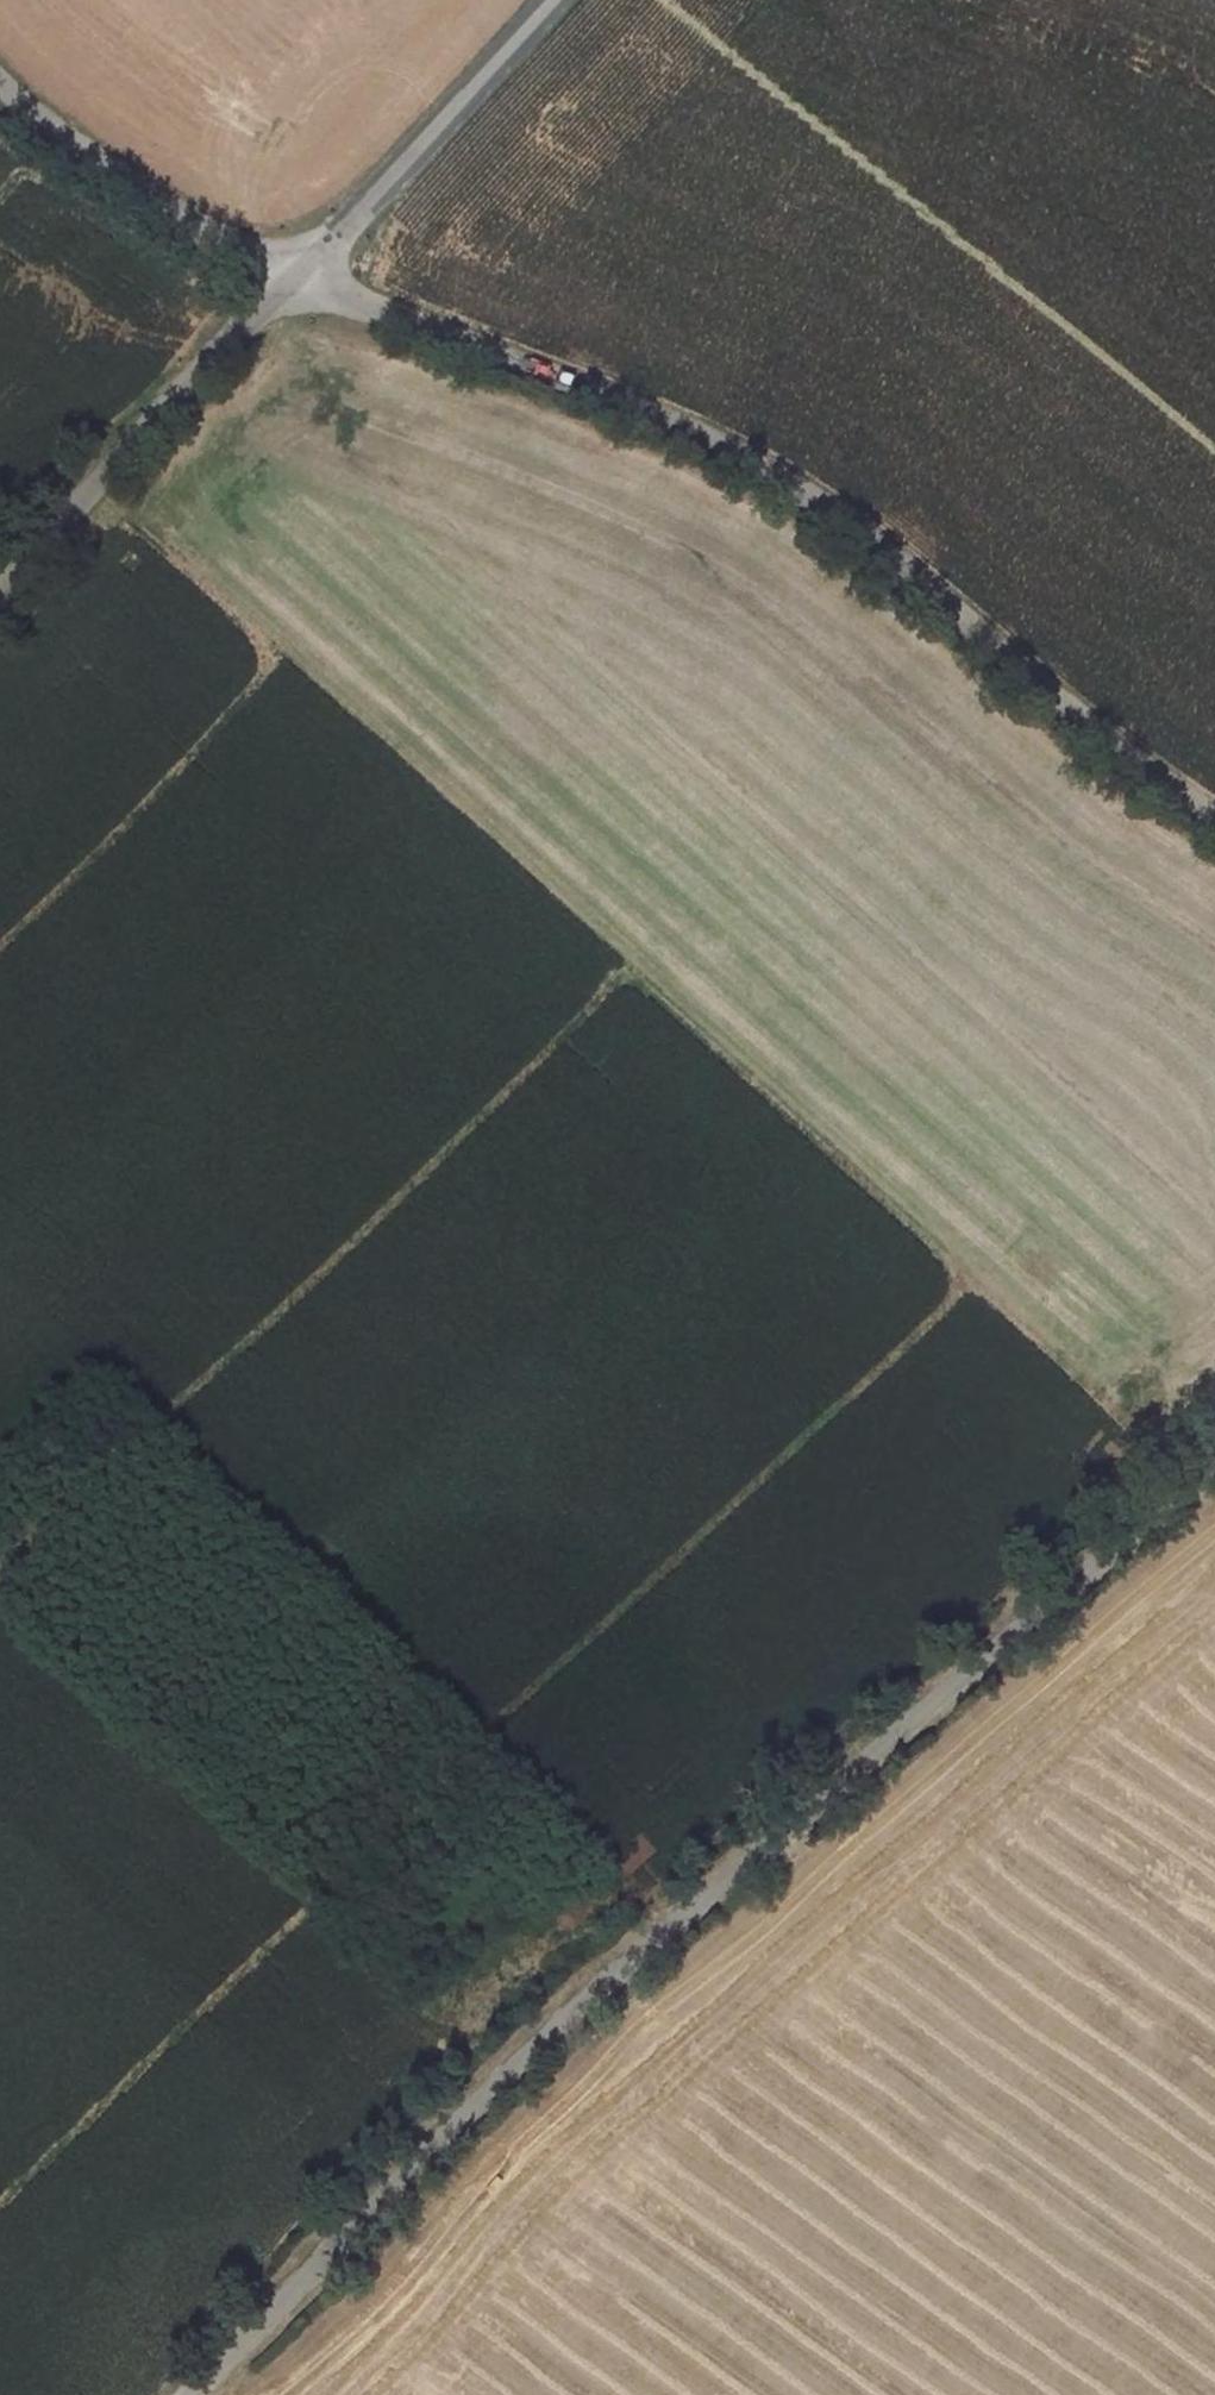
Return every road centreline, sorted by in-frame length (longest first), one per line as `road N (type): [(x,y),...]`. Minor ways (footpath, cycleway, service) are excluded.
road 1 (unclassified): [(1214,1454),(606,1972),(188,2394)]
road 2 (unclassified): [(1214,818),(1138,771),(835,518),(708,445),(290,282)]
road 3 (unclassified): [(0,586),(290,282)]
road 4 (unclassified): [(290,282),(549,0)]
road 5 (unclassified): [(290,282),(0,94)]

